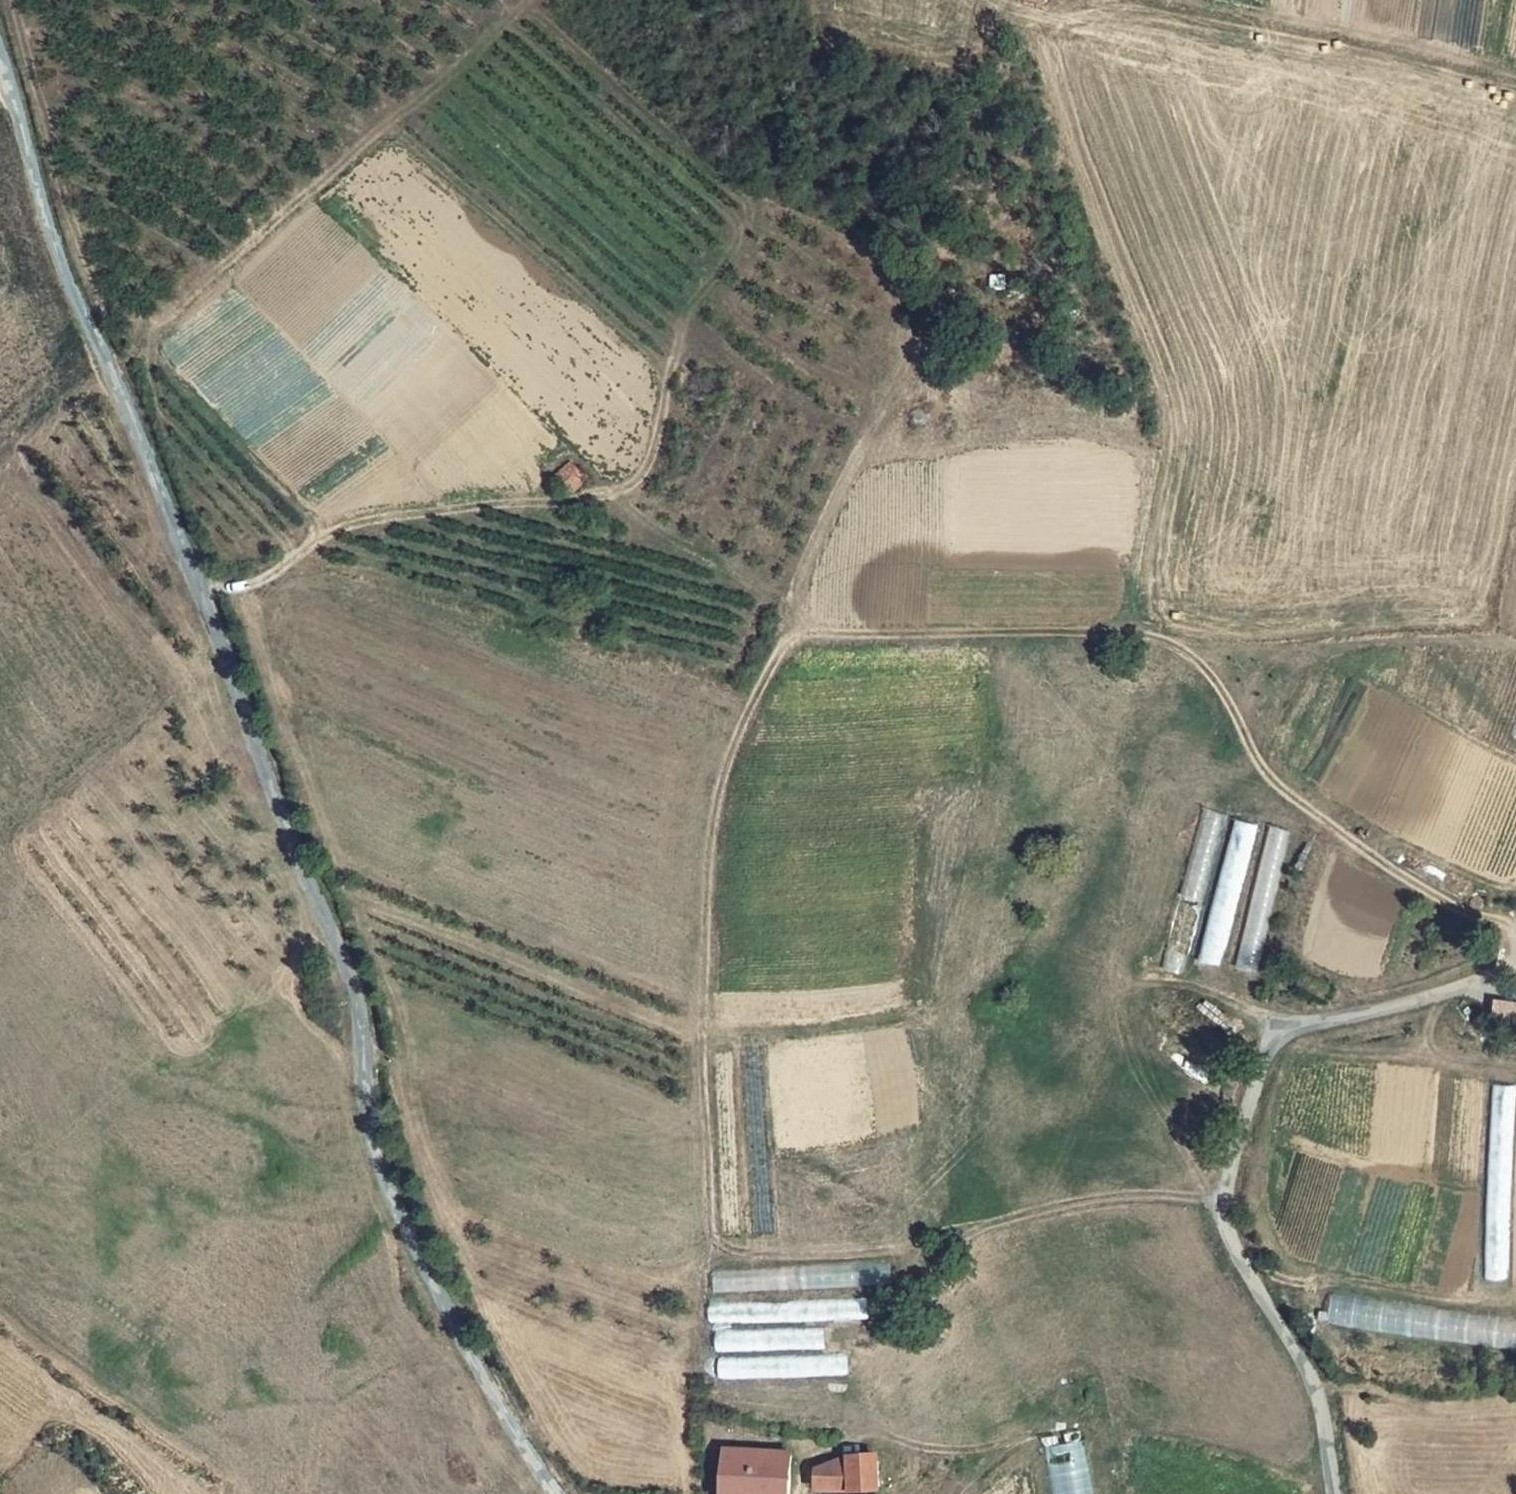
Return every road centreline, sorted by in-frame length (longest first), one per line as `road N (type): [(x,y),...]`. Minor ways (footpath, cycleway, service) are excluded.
road 1 (unclassified): [(0,58),(51,235),(204,592),(263,767),(358,1001),(372,1143),(455,1327),(557,1493)]
road 2 (unclassified): [(1515,968),(1398,1007),(1301,1021),(1271,1044),(1226,1206),(1236,1255),(1312,1376),(1337,1493)]
road 3 (track): [(204,592),(255,583),(342,526),(494,504),(594,500),(636,488),(676,359),(710,281)]

